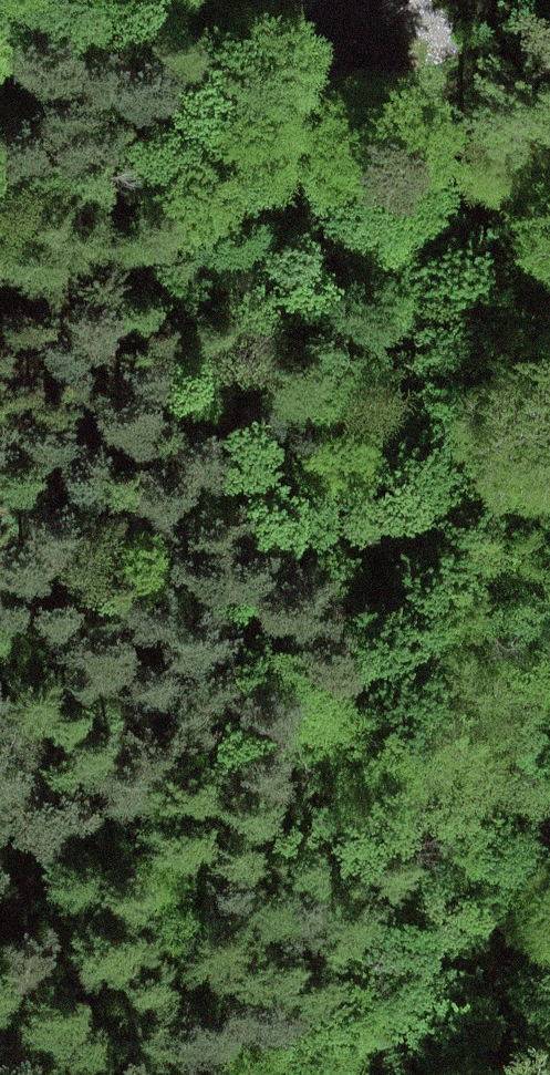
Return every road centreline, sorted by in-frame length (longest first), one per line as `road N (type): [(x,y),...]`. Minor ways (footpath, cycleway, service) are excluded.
road 1 (track): [(549,295),(522,284),(489,251),(370,55),(313,45),(290,77),(282,117),(319,262),(383,382),(423,435),(477,479),(549,513)]
road 2 (track): [(400,405),(0,892)]
road 3 (track): [(549,856),(519,937),(506,1074)]

